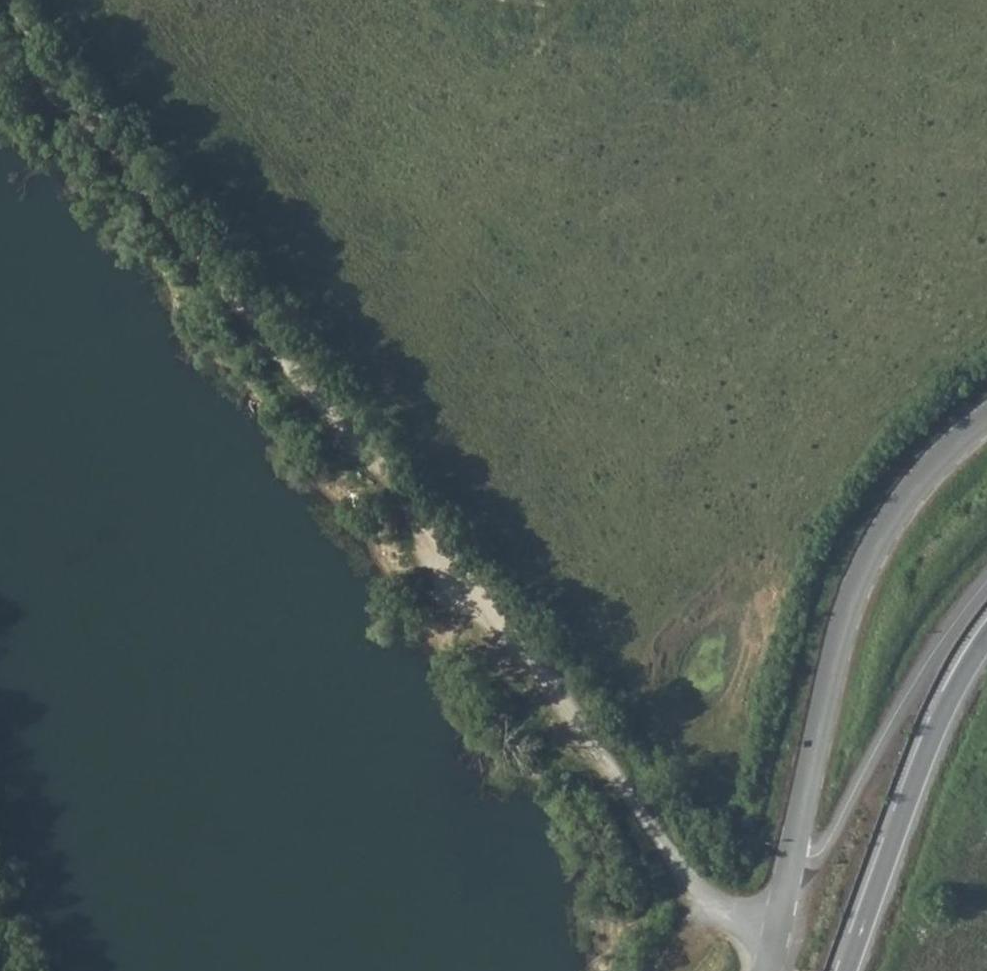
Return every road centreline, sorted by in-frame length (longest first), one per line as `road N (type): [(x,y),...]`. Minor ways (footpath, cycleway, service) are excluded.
road 1 (track): [(765,965),(0,3)]
road 2 (trunk): [(986,637),(958,679),(842,970)]

